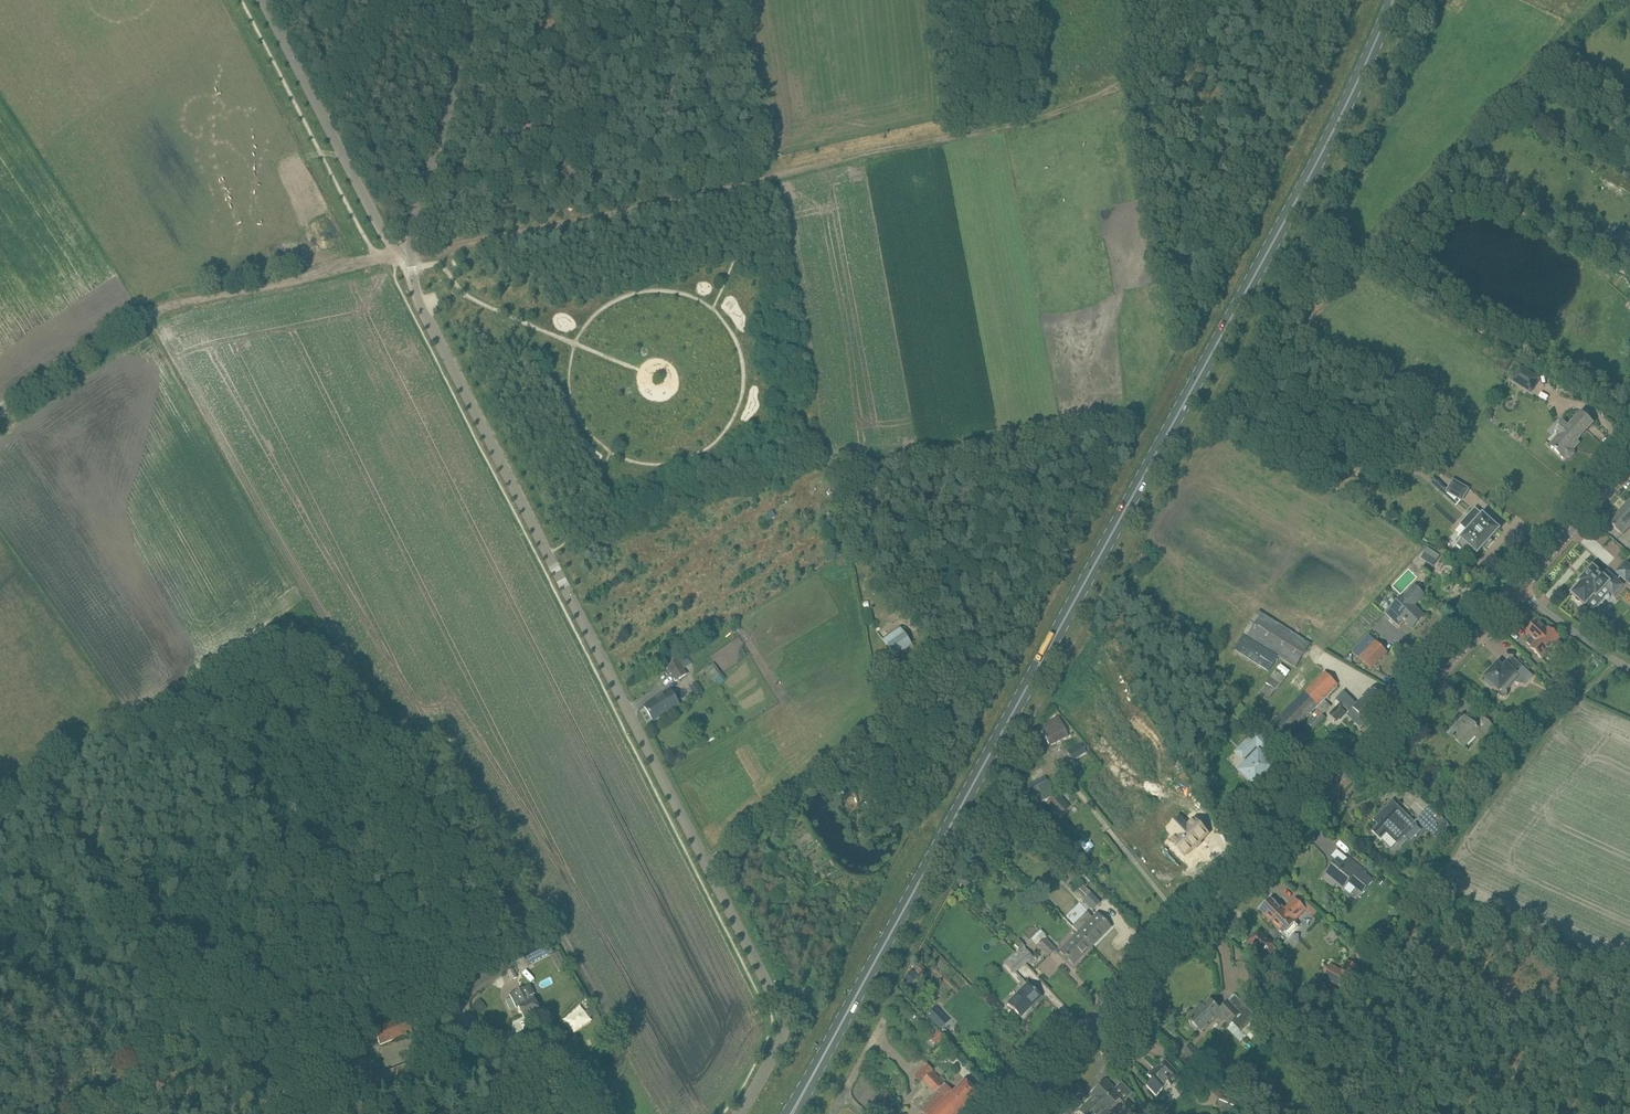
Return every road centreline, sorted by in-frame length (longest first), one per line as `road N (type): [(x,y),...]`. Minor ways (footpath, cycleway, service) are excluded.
road 1 (primary): [(790,1113),(1297,199),(1393,0)]
road 2 (unclassified): [(738,1113),(783,1033),(778,1004),(420,304),(411,252)]
road 3 (tertiary): [(1002,1113),(1279,843),(1522,589)]
road 4 (track): [(382,258),(144,319),(0,417)]
road 5 (track): [(756,181),(395,255)]
road 6 (unclassified): [(263,0),(387,237),(411,252)]
road 7 (unclassified): [(411,252),(478,0)]
road 8 (track): [(993,129),(756,181)]
road 9 (tertiary): [(1522,589),(1629,471)]
road 10 (unclassified): [(599,1113),(559,1052),(489,1030)]
road 11 (residential): [(1522,589),(1629,667)]

